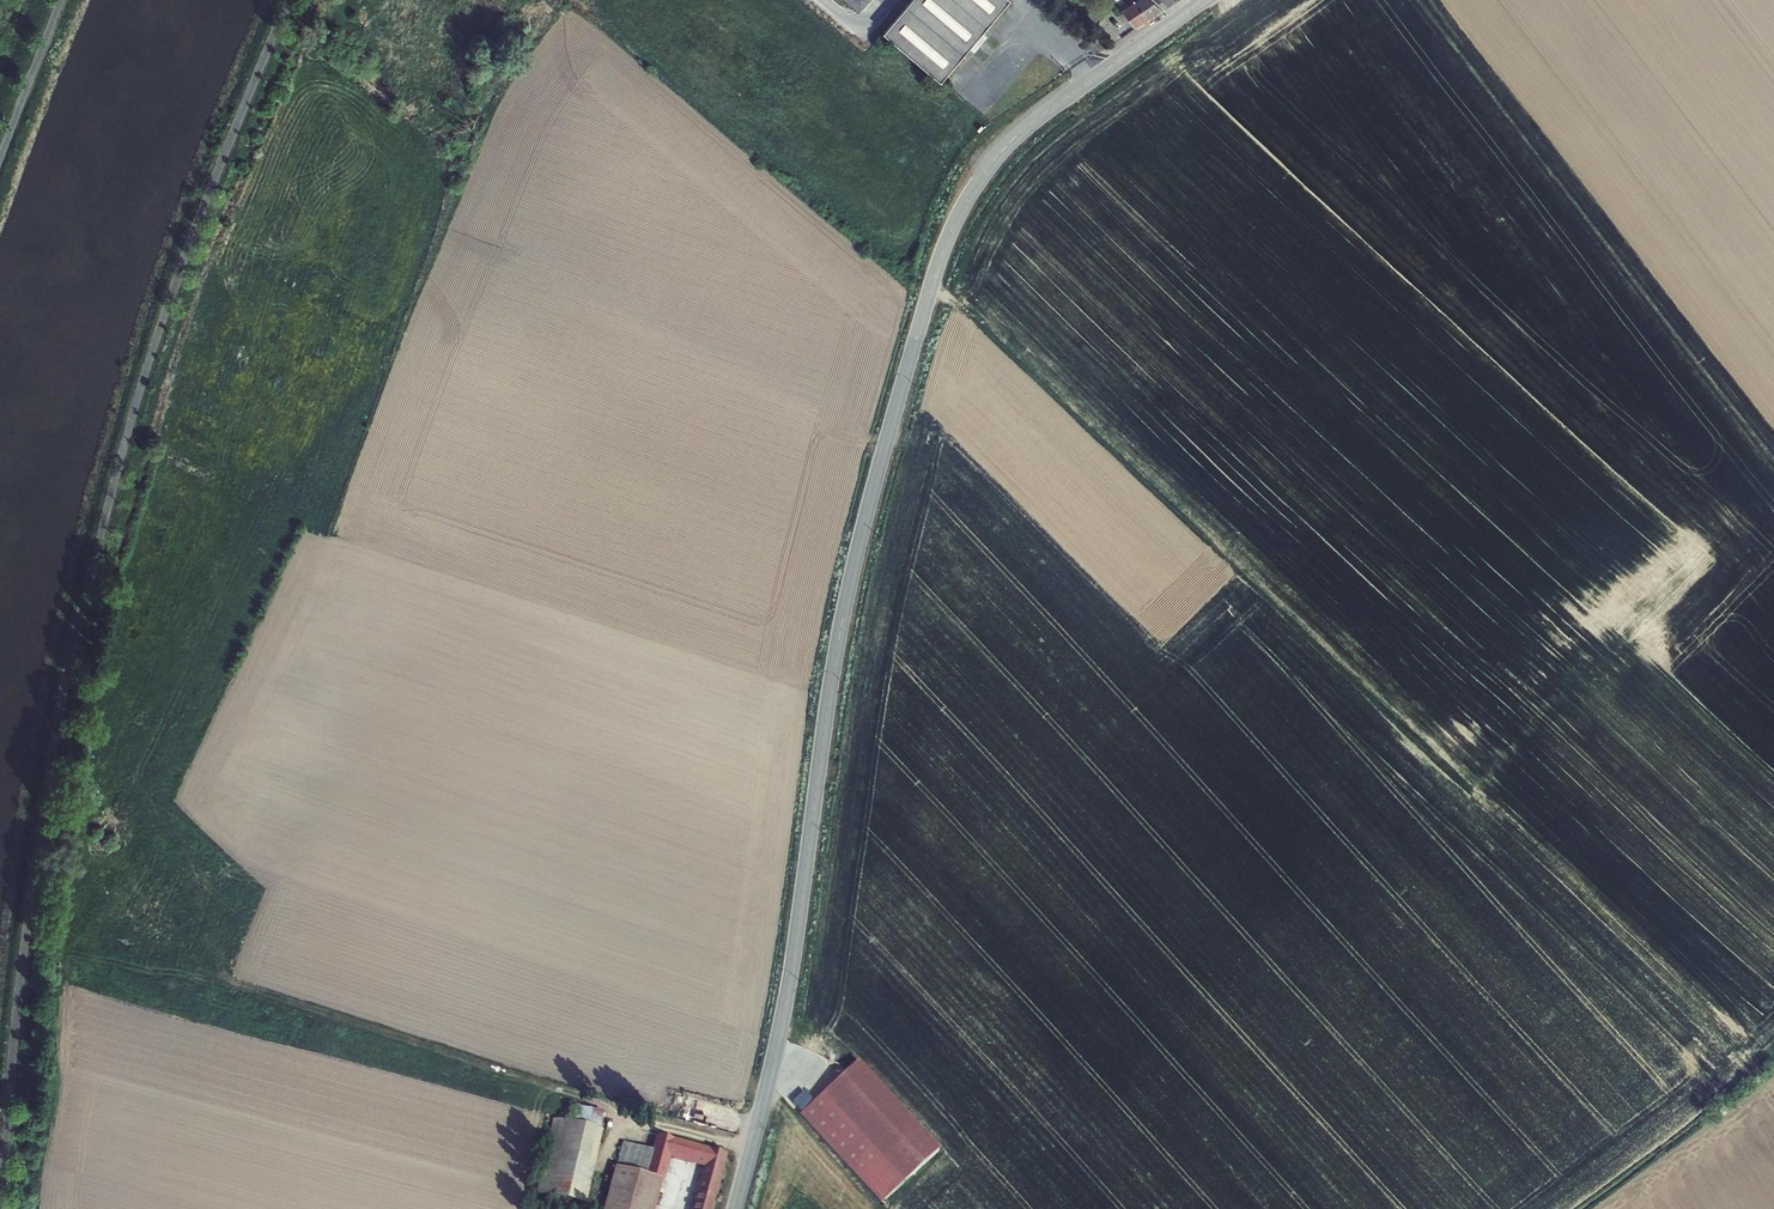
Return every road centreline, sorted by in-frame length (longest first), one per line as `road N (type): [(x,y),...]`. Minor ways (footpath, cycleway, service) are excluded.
road 1 (tertiary): [(1204,0),(1007,145),(968,199),(940,258),(851,576),(787,999),(736,1208)]
road 2 (track): [(0,160),(57,0)]

